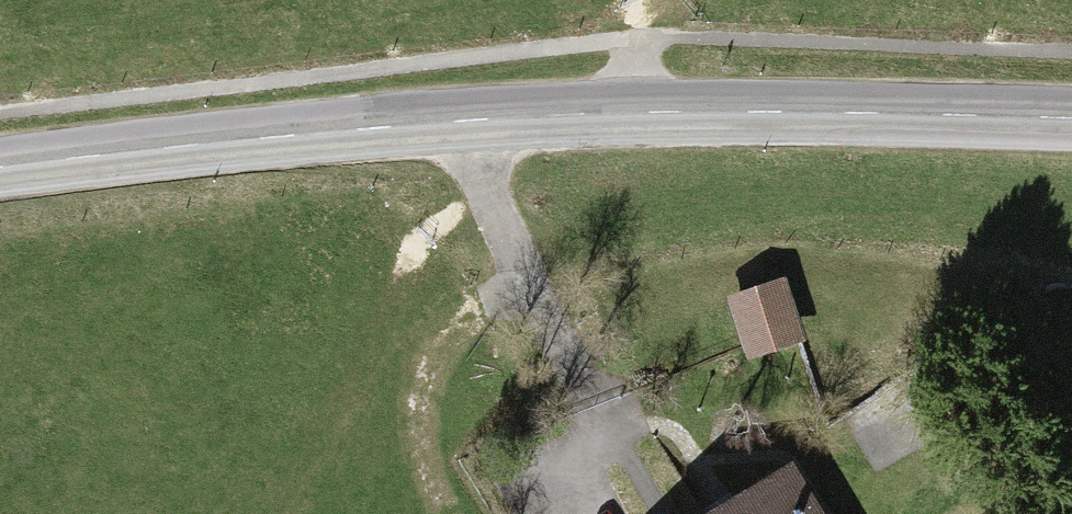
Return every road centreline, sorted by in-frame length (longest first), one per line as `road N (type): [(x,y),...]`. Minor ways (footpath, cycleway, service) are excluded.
road 1 (secondary): [(0,167),(461,122),(1071,118)]
road 2 (track): [(312,513),(465,218),(586,119),(631,48),(650,0)]
road 3 (track): [(456,513),(420,438),(440,349),(513,264),(513,222),(461,122)]

